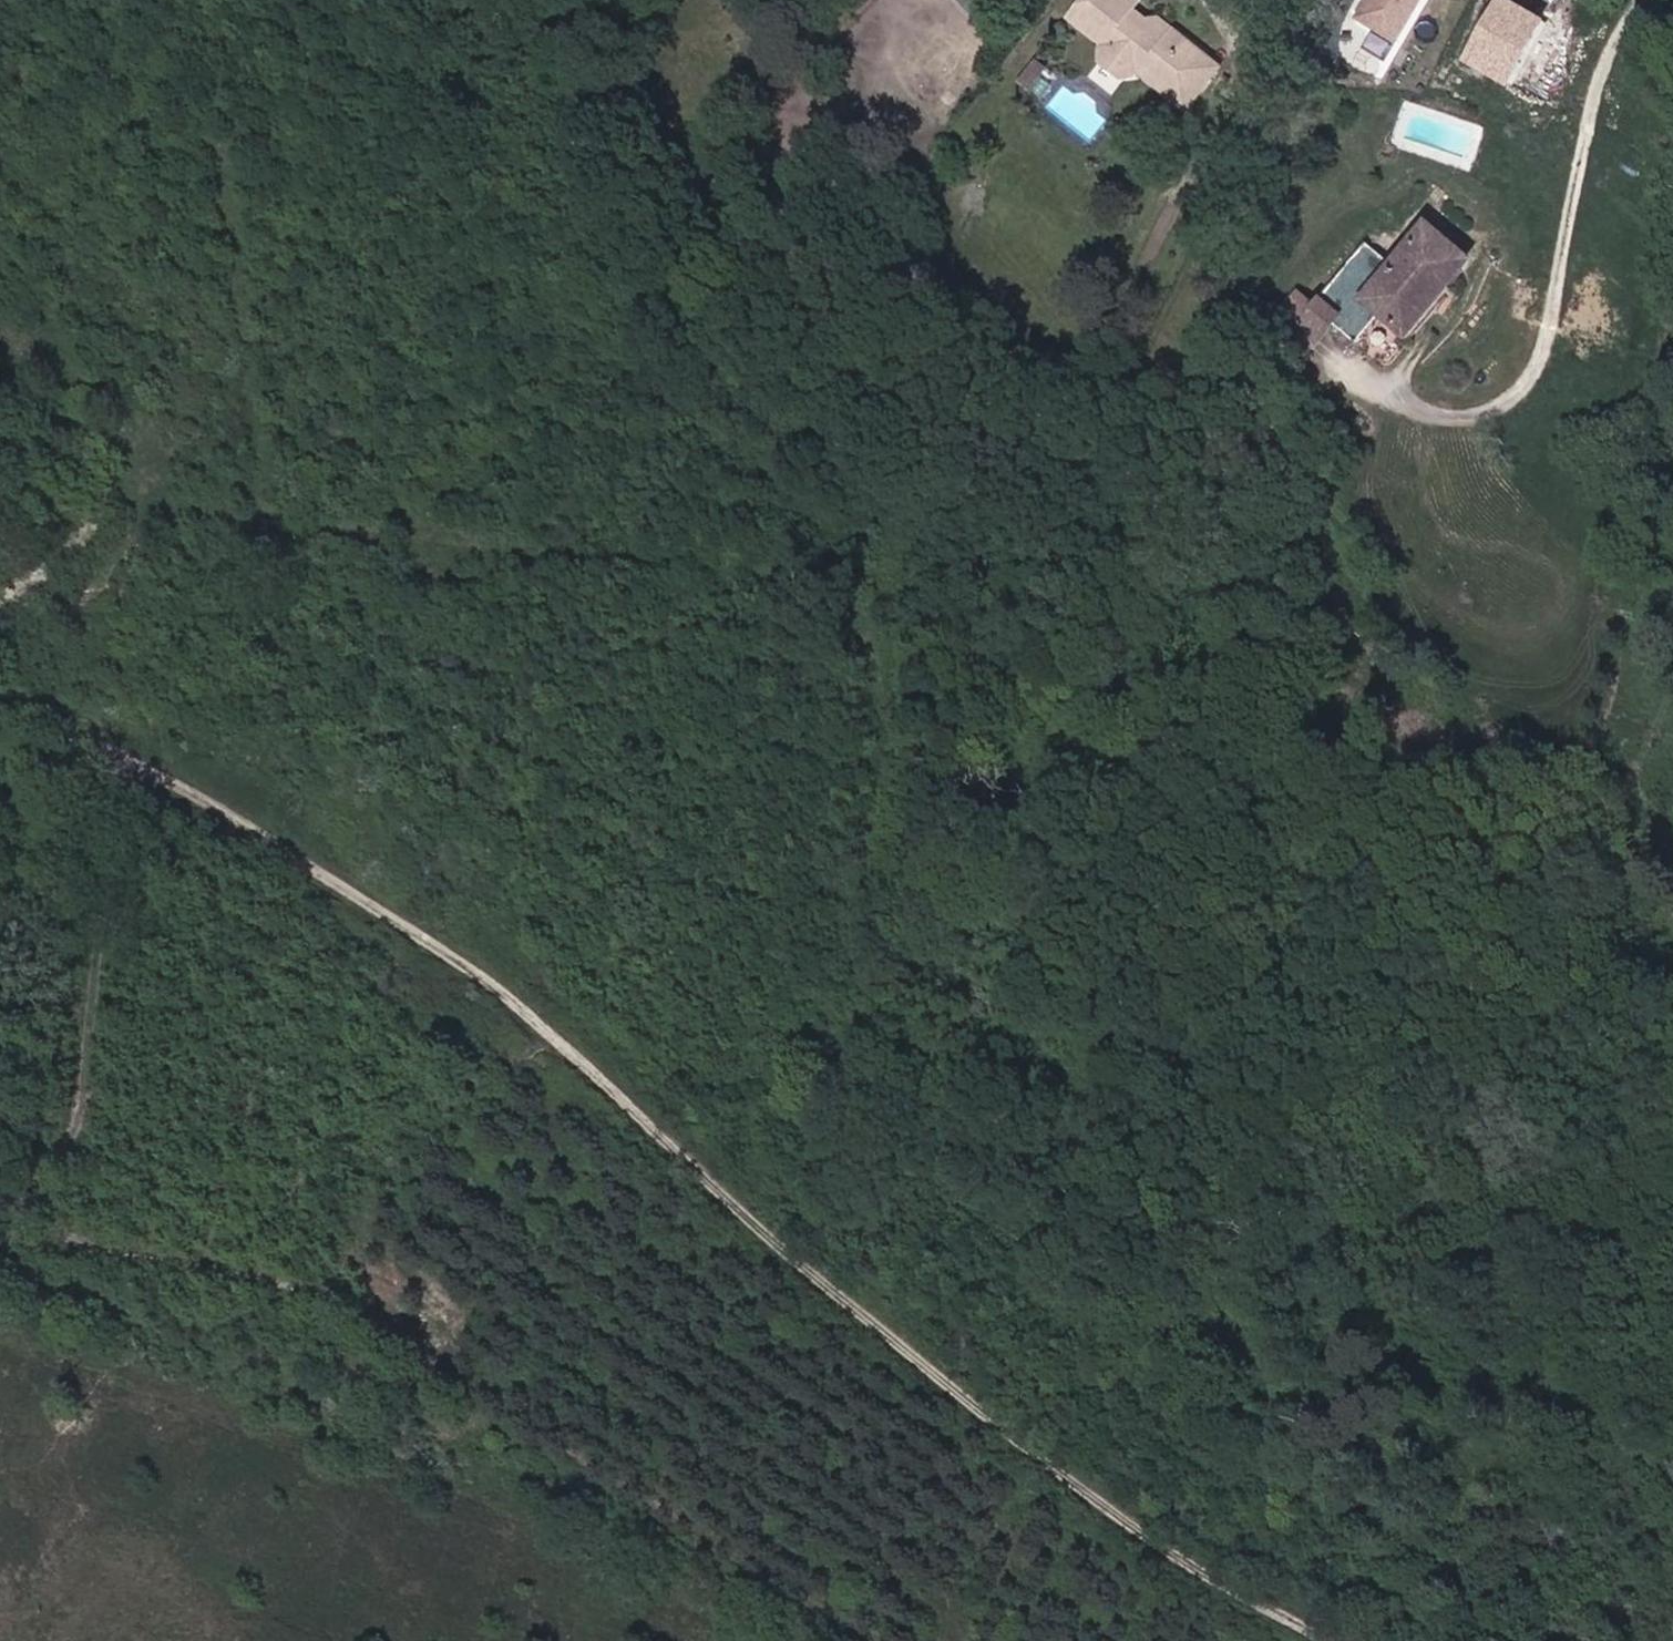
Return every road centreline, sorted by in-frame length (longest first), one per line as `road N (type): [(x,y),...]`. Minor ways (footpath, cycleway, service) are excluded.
road 1 (track): [(0,710),(117,755),(228,812),(539,1017),(780,1242),(1154,1529),(1321,1640)]

